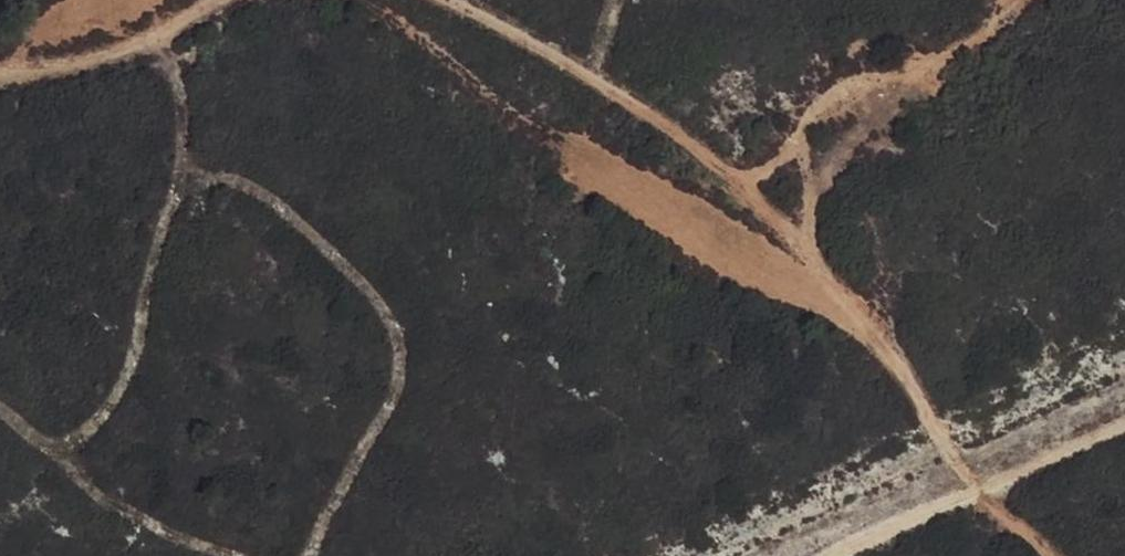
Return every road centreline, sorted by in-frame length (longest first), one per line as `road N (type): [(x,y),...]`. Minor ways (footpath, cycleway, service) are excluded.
road 1 (track): [(447,0),(557,54),(731,164),(782,209),(854,298),(905,345),(999,499),(1050,555)]
road 2 (track): [(1006,0),(987,39),(840,96),(741,177)]
road 3 (track): [(868,555),(1124,437)]
road 4 (track): [(0,56),(102,49),(214,0)]

